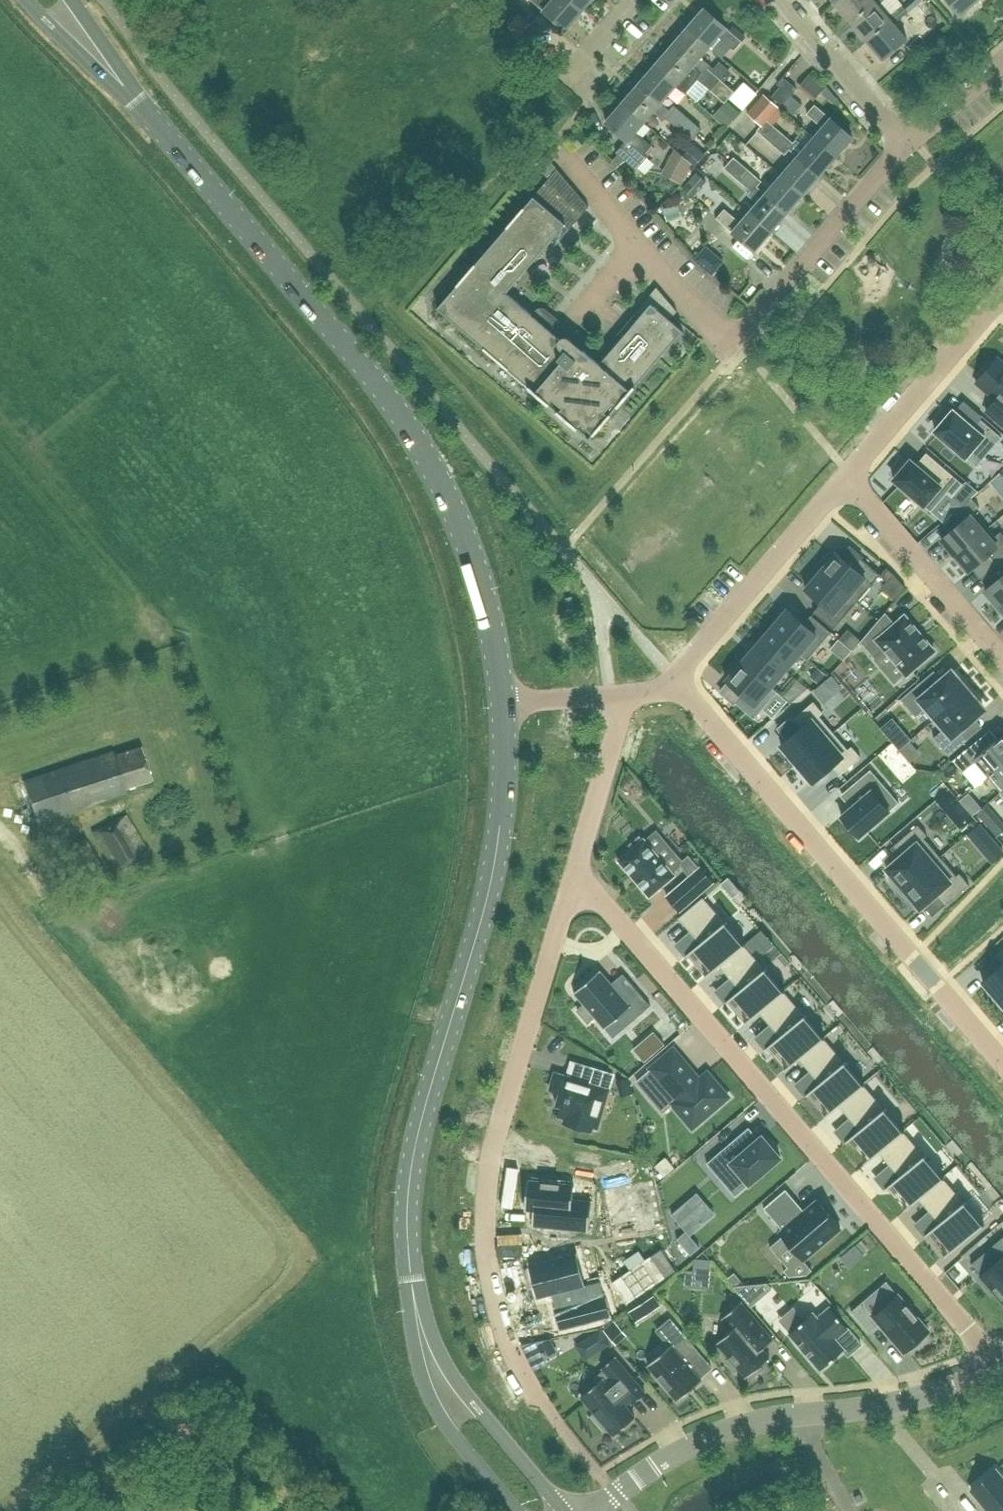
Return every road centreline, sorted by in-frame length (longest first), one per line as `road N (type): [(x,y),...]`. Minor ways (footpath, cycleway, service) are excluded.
road 1 (secondary): [(504,707),(482,587),(423,450),(380,387),(48,0)]
road 2 (secondary): [(541,1510),(454,1406),(434,1367),(419,1319),(409,1220),(418,1143),(494,879),(504,707)]
road 3 (residential): [(577,874),(1000,1368)]
road 4 (unclassified): [(545,1403),(500,1315),(489,1169),(577,874)]
road 5 (residential): [(1002,1068),(677,680)]
road 6 (unclassified): [(600,1510),(656,1467),(750,1423),(922,1402),(1000,1368)]
road 7 (residential): [(729,347),(908,146)]
road 8 (residential): [(849,479),(677,680)]
road 9 (residential): [(849,479),(1002,657)]
road 10 (residential): [(1002,302),(849,479)]
road 11 (residential): [(908,146),(785,0)]
road 12 (unclassified): [(577,874),(619,723),(610,698)]
road 13 (residential): [(729,347),(638,249)]
road 14 (residential): [(638,249),(559,150)]
road 15 (residential): [(908,146),(1002,66)]

